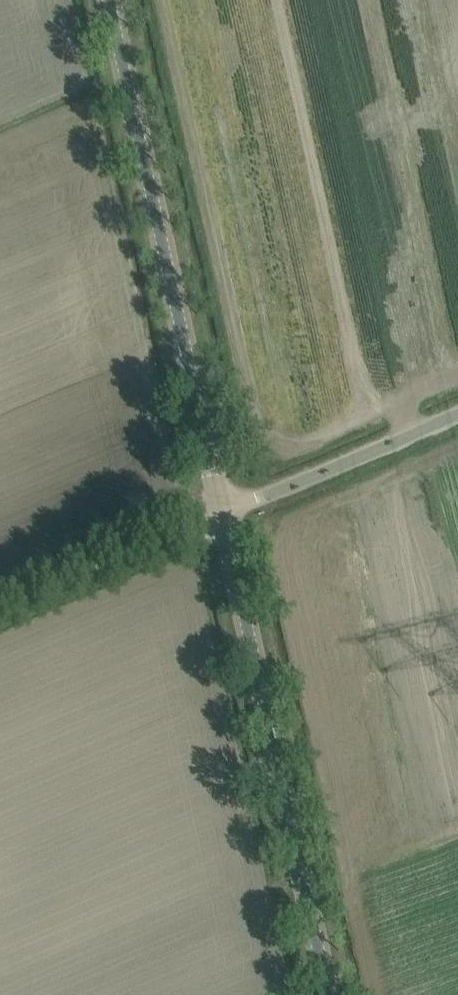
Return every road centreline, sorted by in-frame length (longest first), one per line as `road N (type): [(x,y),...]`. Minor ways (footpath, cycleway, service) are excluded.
road 1 (tertiary): [(221,515),(110,0)]
road 2 (tertiary): [(327,994),(221,515)]
road 3 (unclassified): [(457,414),(221,515)]
road 4 (track): [(0,609),(221,515)]

